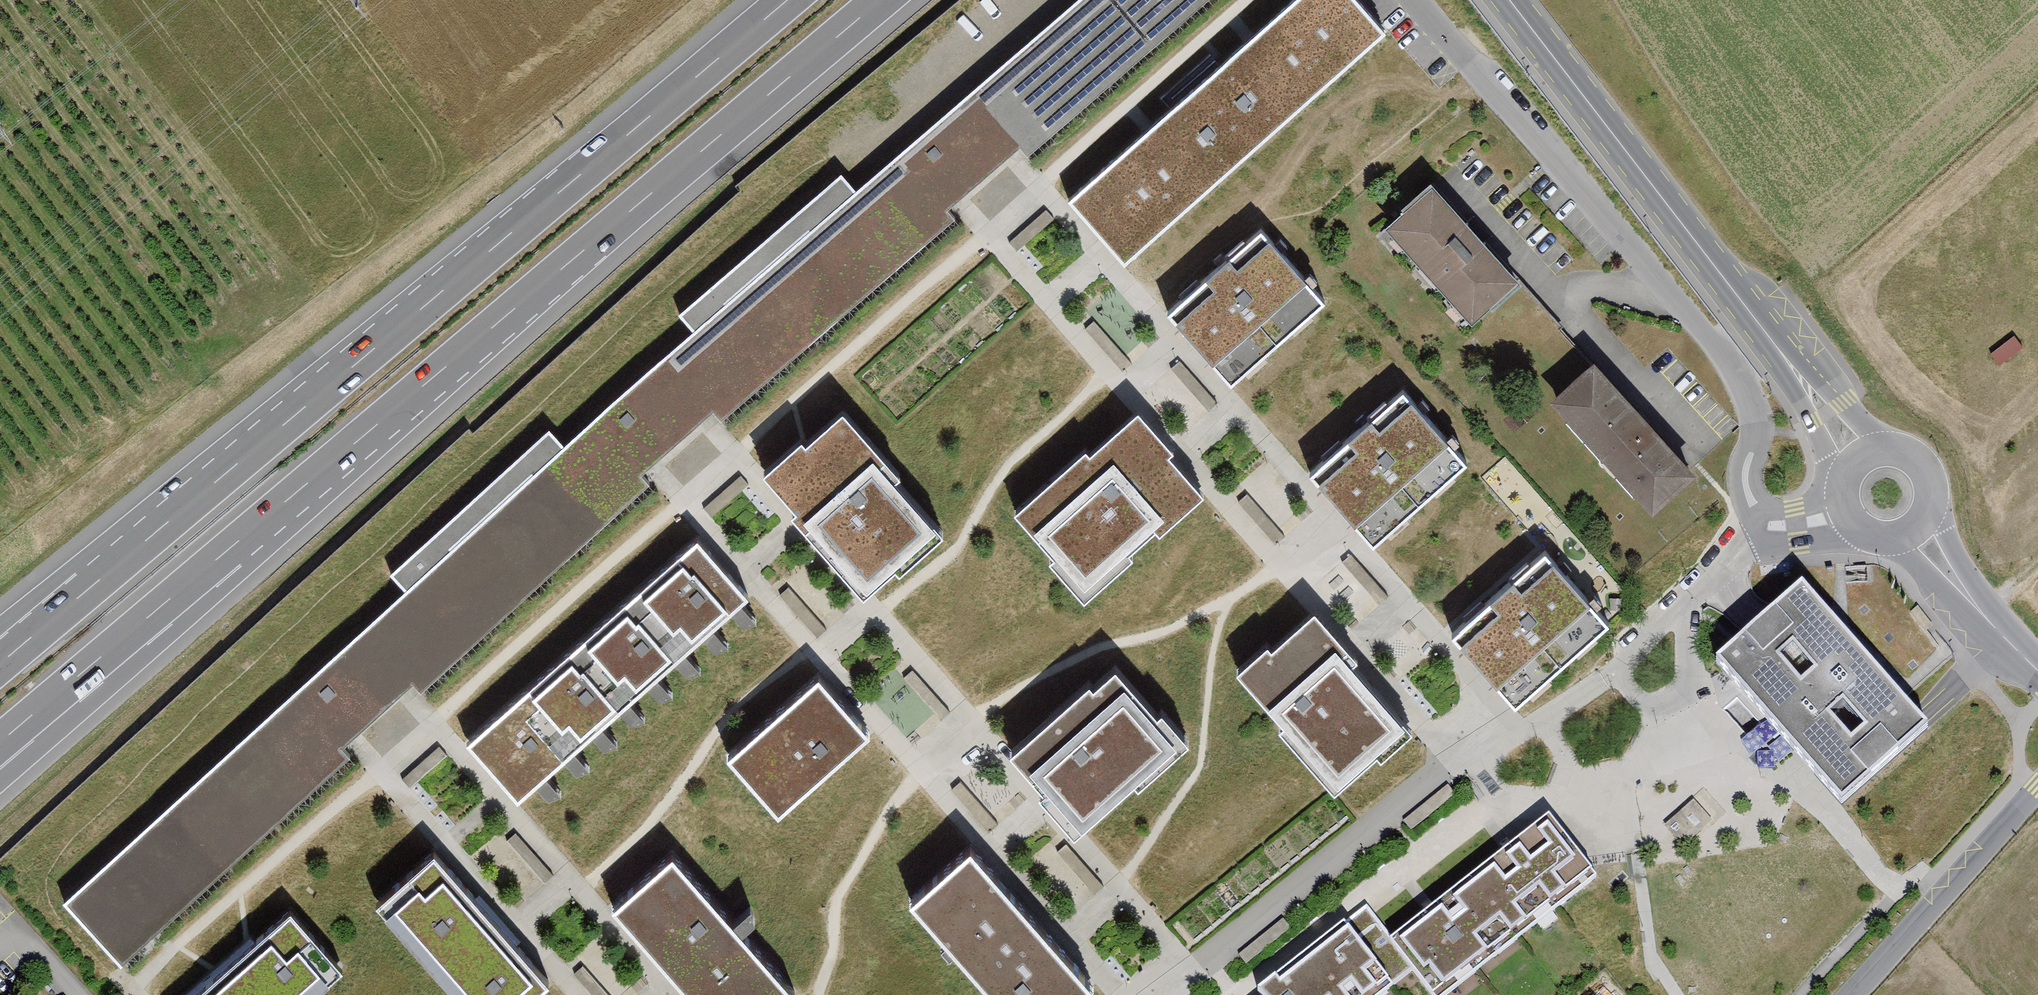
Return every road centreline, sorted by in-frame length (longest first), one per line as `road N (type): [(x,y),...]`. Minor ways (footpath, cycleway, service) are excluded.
road 1 (motorway): [(19,726),(881,0)]
road 2 (motorway): [(787,0),(0,664)]
road 3 (residential): [(1760,523),(1747,469),(1757,442),(1754,410),(1723,361),(1417,0)]
road 4 (tertiary): [(1508,0),(1860,458)]
road 5 (residential): [(1604,681),(1548,722),(1459,765),(1167,994)]
road 6 (residential): [(1854,994),(2037,787)]
road 7 (residential): [(1760,523),(1715,580),(1604,681)]
road 8 (tertiary): [(1914,529),(2037,671)]
road 9 (tertiary): [(1914,529),(1931,500),(1922,467),(1893,450),(1860,458)]

